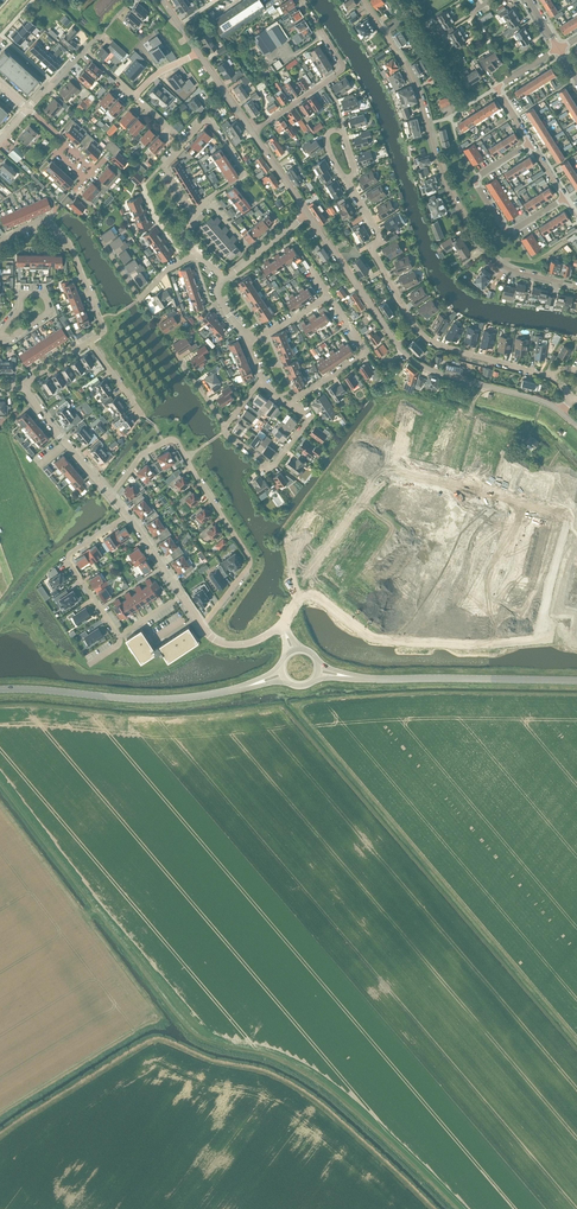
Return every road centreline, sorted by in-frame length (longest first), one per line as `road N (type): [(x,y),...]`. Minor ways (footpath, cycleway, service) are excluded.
road 1 (residential): [(363,0),(412,76),(445,182),(481,245),(506,268),(576,287)]
road 2 (unclassified): [(561,412),(411,358),(308,214)]
road 3 (residential): [(546,374),(420,333),(371,248),(382,239),(348,182)]
road 4 (secondary): [(0,690),(156,700),(250,686)]
road 5 (secondary): [(348,677),(576,681)]
road 6 (residential): [(211,197),(245,174),(206,120),(164,167),(195,214)]
road 7 (residential): [(88,343),(103,330),(69,243),(47,219),(0,240)]
road 8 (residential): [(281,624),(306,570),(380,471),(392,468)]
road 9 (residential): [(565,198),(509,231),(477,187),(479,176),(530,143)]
road 10 (residential): [(252,132),(342,66),(300,0)]
road 11 (residential): [(120,634),(70,561),(128,516)]
road 12 (residential): [(293,402),(366,351),(327,296)]
road 13 (residential): [(224,429),(271,467),(308,421),(293,402)]
road 14 (residential): [(112,495),(24,387)]
road 15 (residential): [(392,468),(516,499)]
road 16 (residential): [(473,613),(516,499)]

